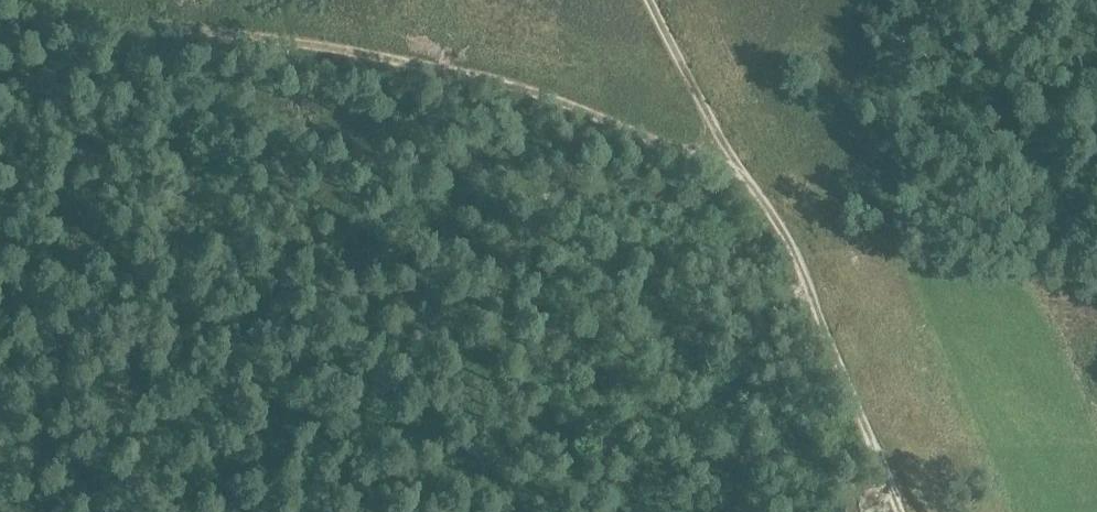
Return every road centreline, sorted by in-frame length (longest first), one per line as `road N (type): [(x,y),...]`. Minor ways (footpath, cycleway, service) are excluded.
road 1 (track): [(0,32),(195,33),(383,57),(571,114),(740,188)]
road 2 (track): [(883,511),(760,211),(715,146),(646,0)]

